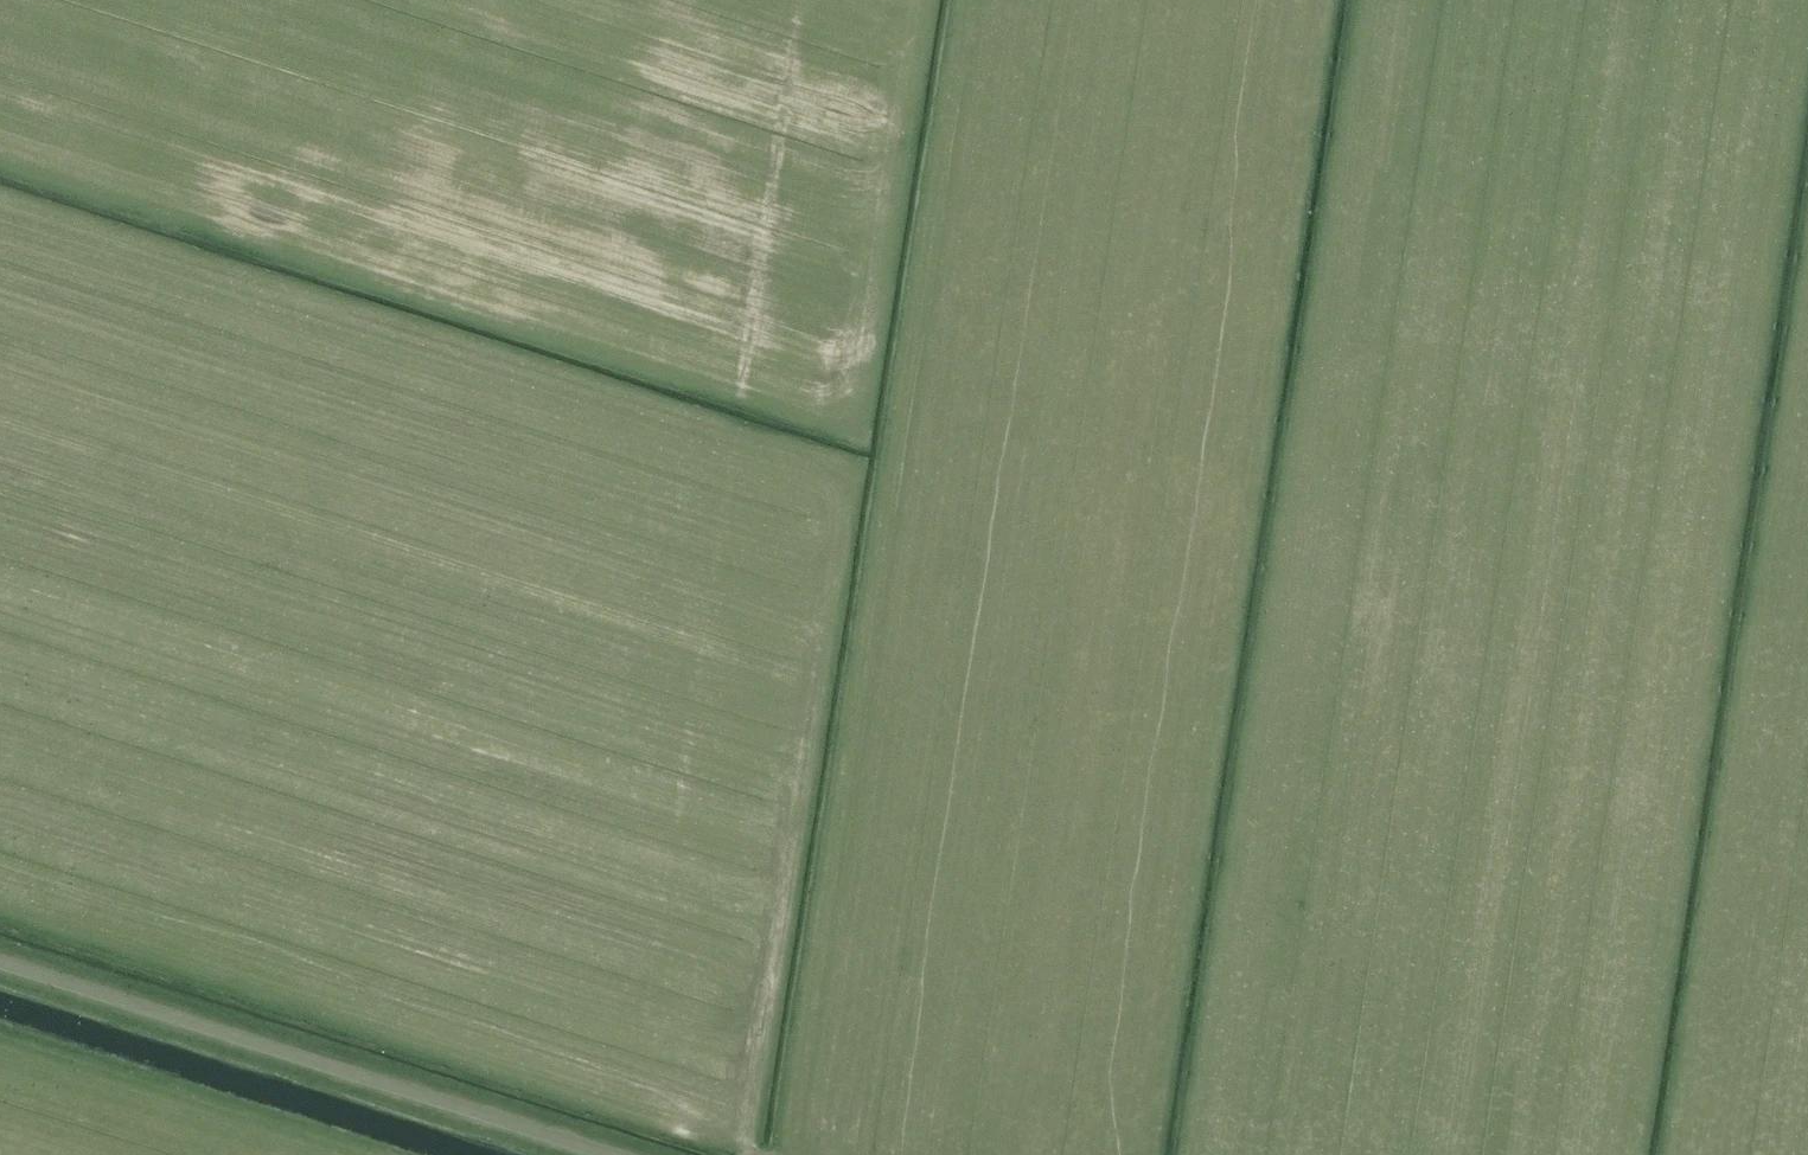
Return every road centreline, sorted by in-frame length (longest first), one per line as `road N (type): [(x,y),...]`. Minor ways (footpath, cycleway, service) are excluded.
road 1 (unclassified): [(0,958),(619,1154)]

